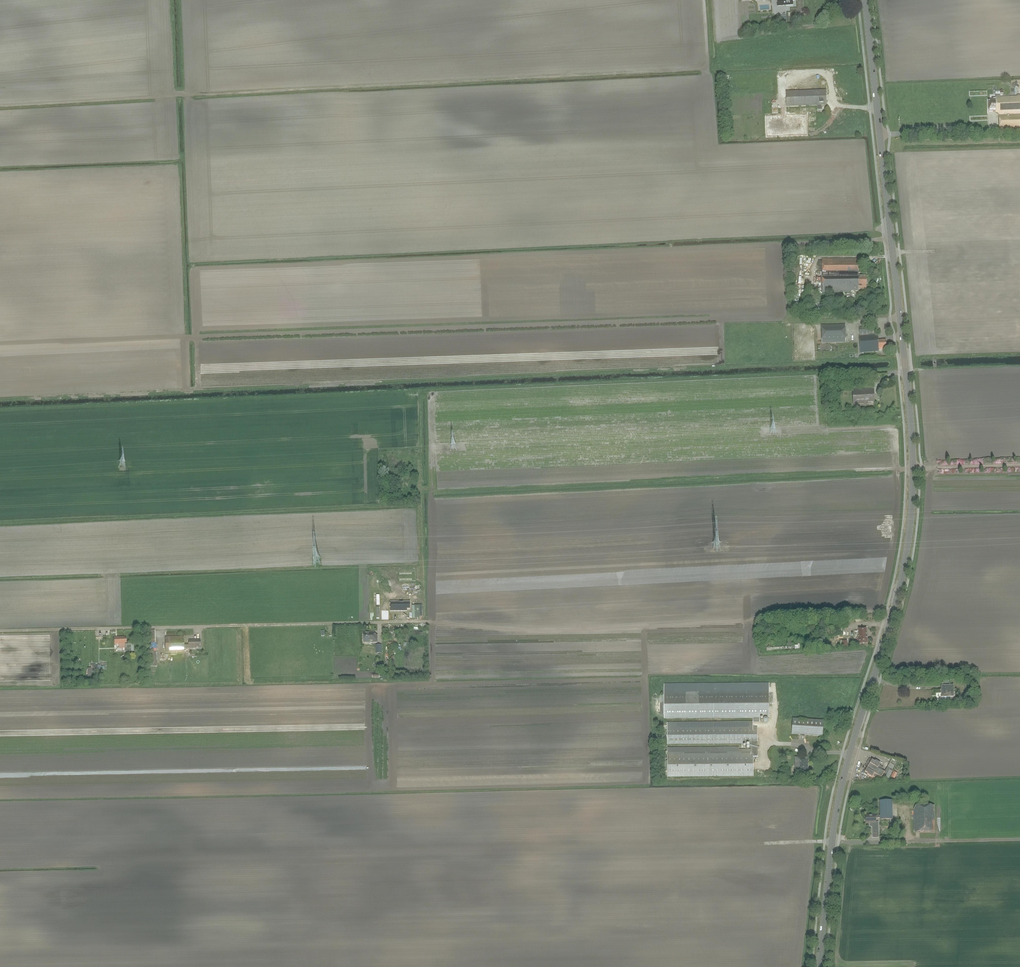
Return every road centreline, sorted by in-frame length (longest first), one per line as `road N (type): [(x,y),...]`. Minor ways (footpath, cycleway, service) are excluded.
road 1 (secondary): [(818,966),(840,793),(894,611),(912,509),(911,431),(865,0)]
road 2 (track): [(0,632),(424,622),(546,632),(894,611)]
road 3 (track): [(0,105),(706,66)]

